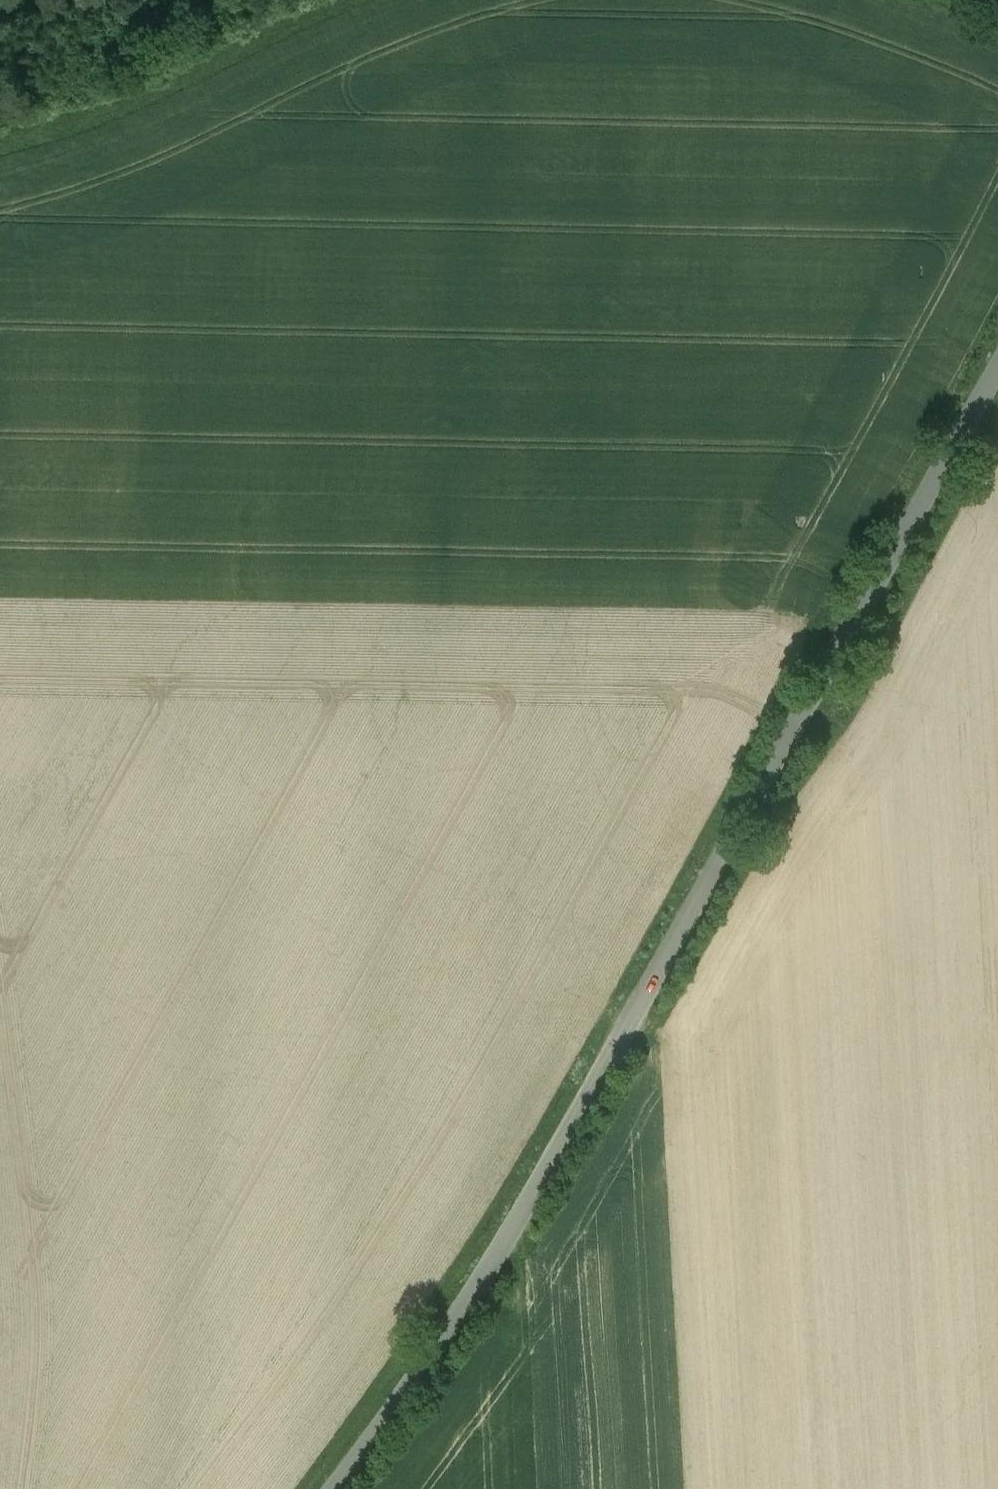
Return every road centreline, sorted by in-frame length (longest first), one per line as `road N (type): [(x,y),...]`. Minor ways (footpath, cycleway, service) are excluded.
road 1 (unclassified): [(997,378),(547,1171),(328,1488)]

